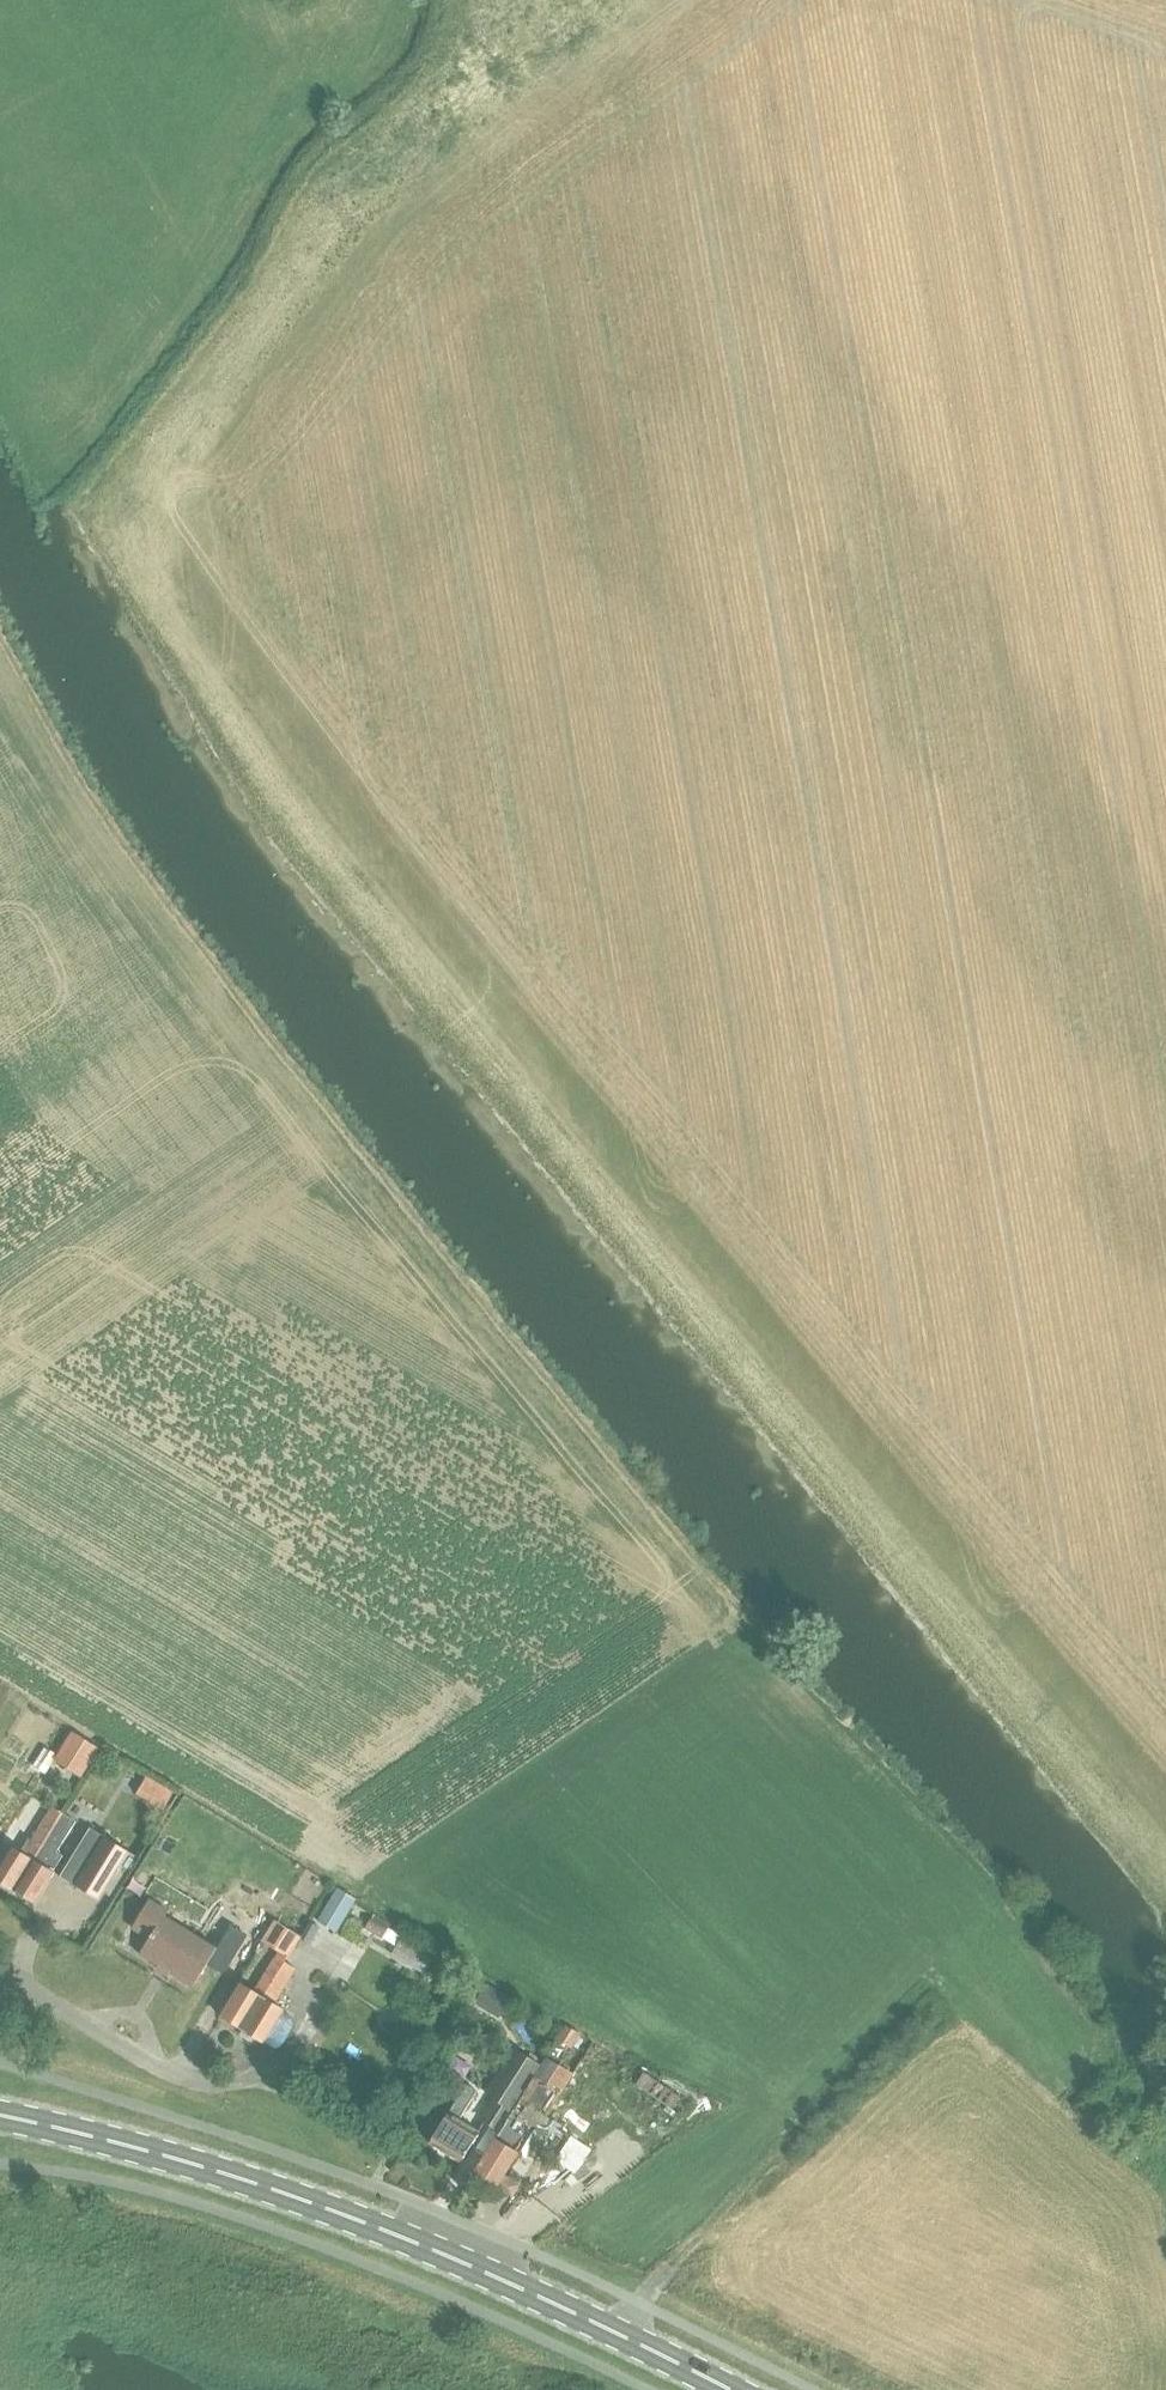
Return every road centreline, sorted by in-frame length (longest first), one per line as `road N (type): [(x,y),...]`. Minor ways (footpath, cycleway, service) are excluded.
road 1 (secondary): [(737,2389),(396,2235),(241,2176),(0,2114)]
road 2 (residential): [(0,1975),(189,2079)]

